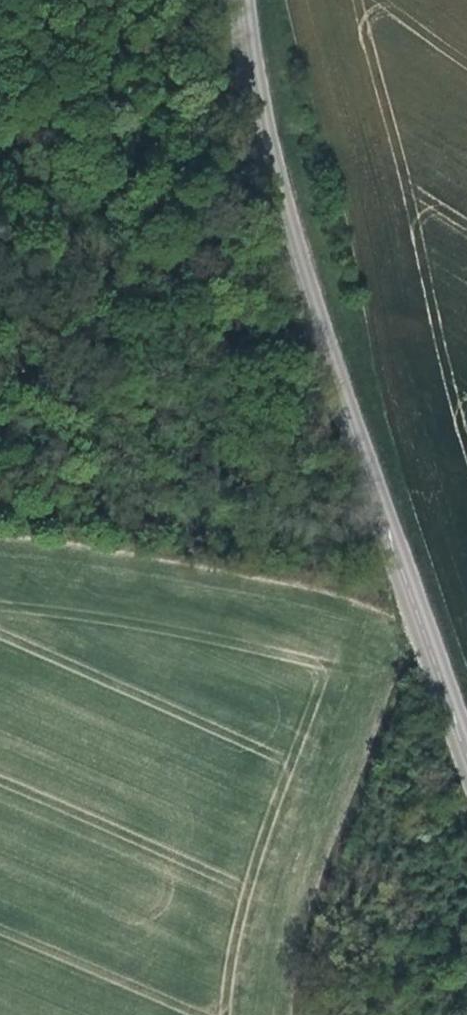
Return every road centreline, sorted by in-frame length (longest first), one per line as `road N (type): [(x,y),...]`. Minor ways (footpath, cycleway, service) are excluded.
road 1 (tertiary): [(466,752),(305,284),(264,132),(243,0)]

